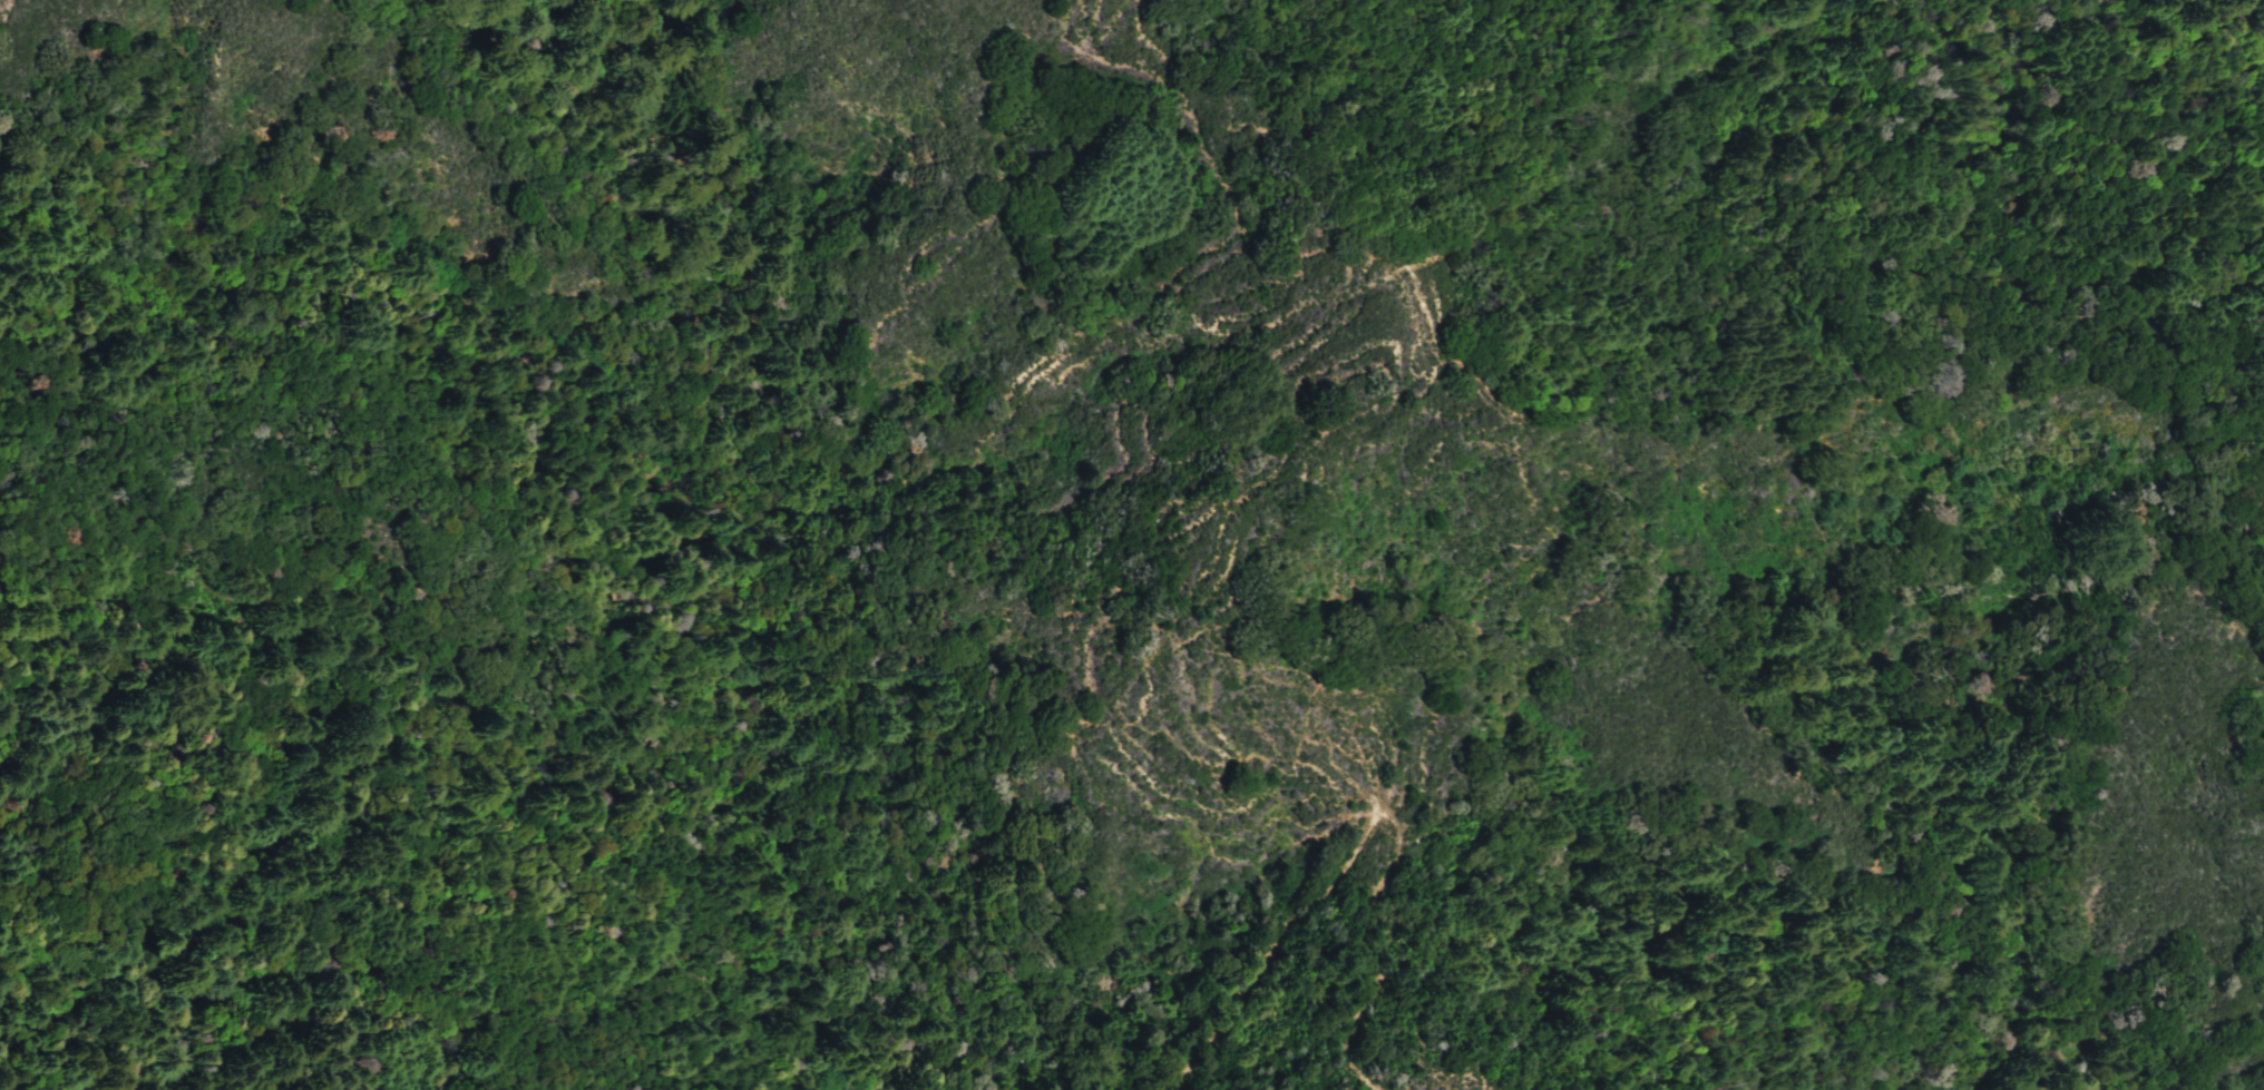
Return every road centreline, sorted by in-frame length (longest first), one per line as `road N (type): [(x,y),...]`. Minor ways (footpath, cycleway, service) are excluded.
road 1 (track): [(1373,1089),(1340,1055),(1345,1020),(1372,998),(1382,975),(1366,942),(1397,862),(1395,828),(1379,813),(1334,885),(1296,913),(1250,1000),(1203,1062),(1177,1082),(1144,1089)]

